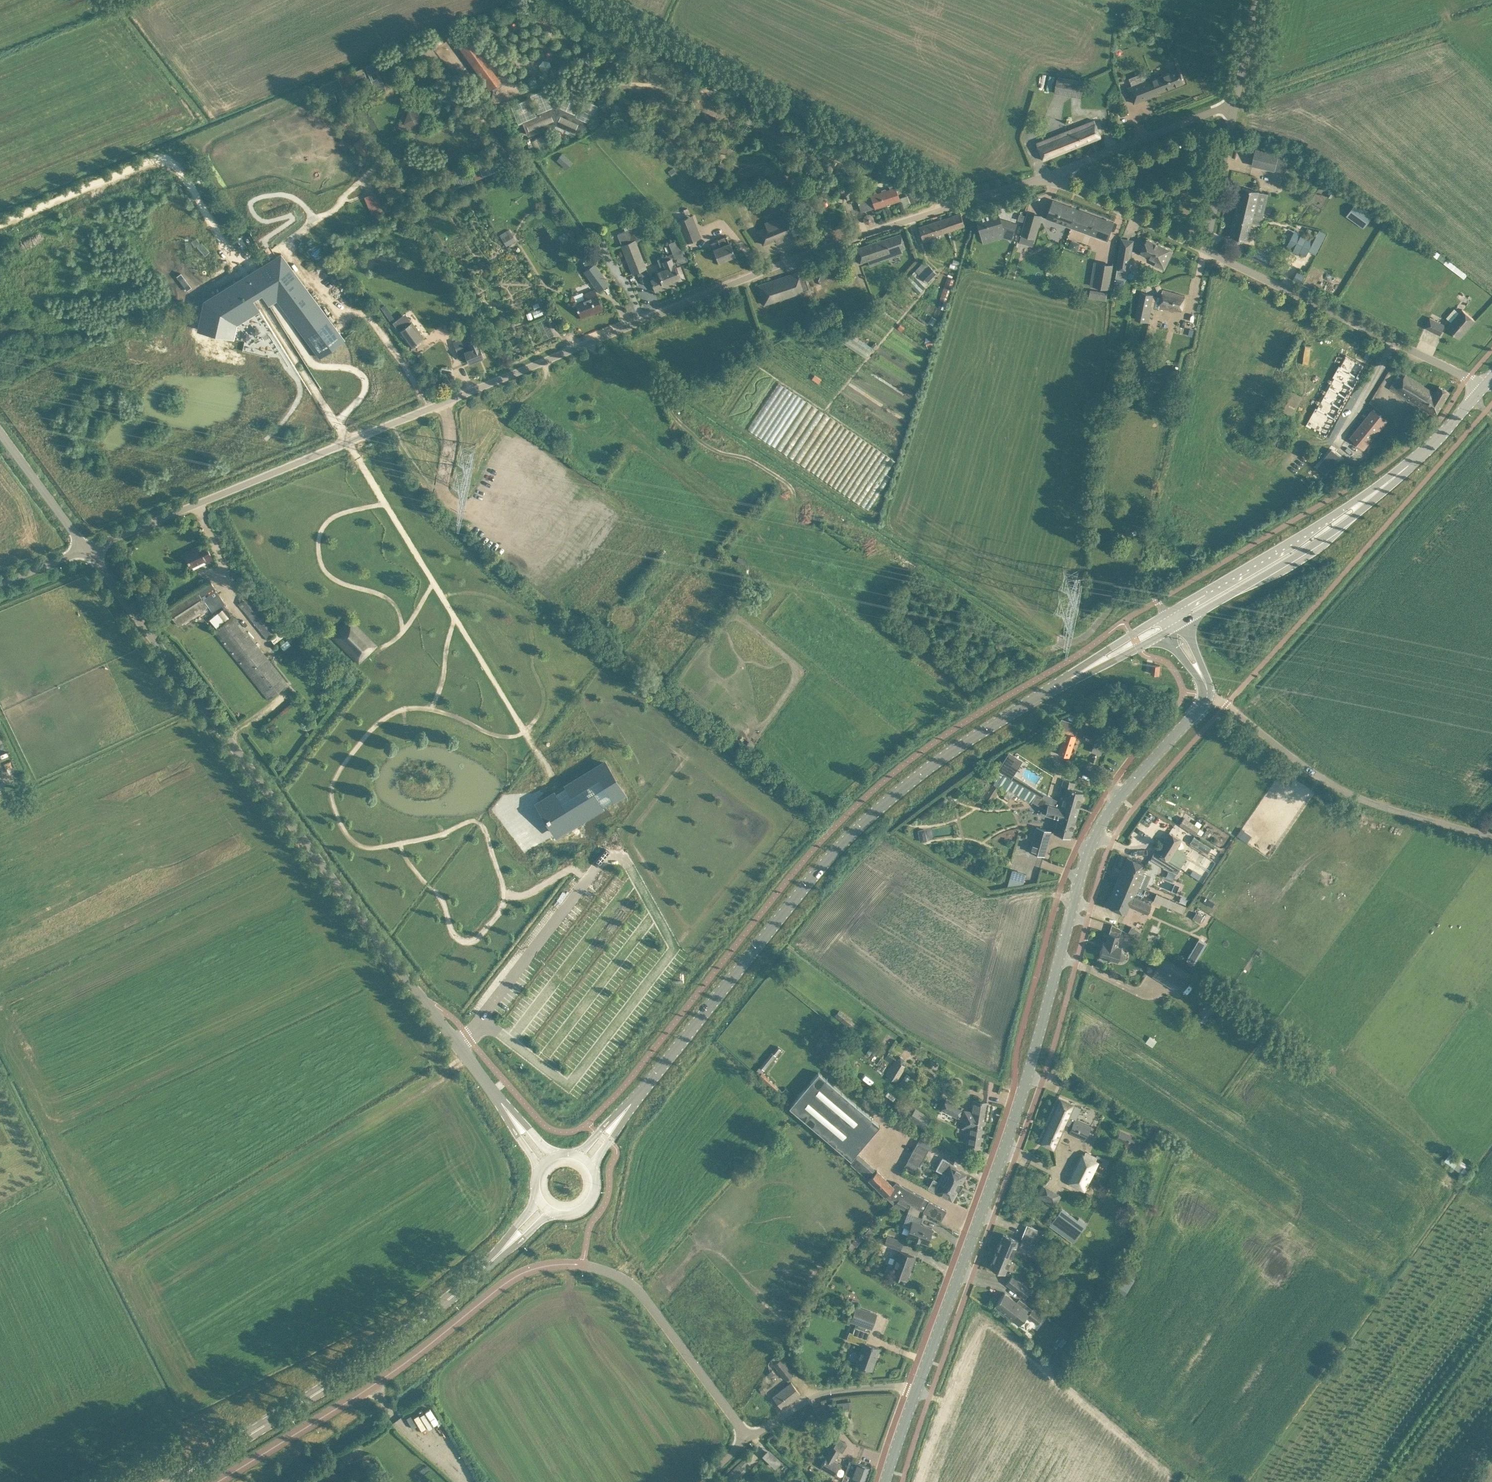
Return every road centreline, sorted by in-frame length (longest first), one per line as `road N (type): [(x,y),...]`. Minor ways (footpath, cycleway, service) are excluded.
road 1 (unclassified): [(85,547),(701,297),(1050,176)]
road 2 (tertiary): [(917,1391),(1023,1097),(1090,848),(1117,801),(1206,697)]
road 3 (unclassified): [(85,547),(512,1118)]
road 4 (secondary): [(614,1124),(858,824),(912,775),(1072,676)]
road 5 (unclassified): [(212,1481),(386,1374),(511,1279),(583,1263)]
road 6 (track): [(967,201),(583,0)]
road 7 (secondary): [(174,1481),(373,1358),(511,1241)]
road 8 (track): [(432,409),(373,322),(343,311),(287,246),(380,160)]
road 9 (unclassified): [(1491,838),(1330,784),(1206,697)]
road 10 (unclassified): [(1490,383),(1205,250)]
road 11 (unclassified): [(747,1439),(639,1291),(583,1263)]
road 12 (secondary): [(1371,496),(1169,613)]
road 13 (secondary): [(1183,623),(1334,530),(1371,496)]
road 14 (track): [(346,110),(409,192),(511,149)]
road 15 (unclassified): [(1234,103),(1050,176)]
road 16 (unclassified): [(747,1439),(822,1394),(917,1391)]
road 17 (unclassified): [(1050,176),(1205,250)]
road 18 (secondary): [(1371,496),(1490,383)]
road 19 (unclassified): [(1205,250),(1234,103)]
road 20 (unclassified): [(85,547),(0,434)]

